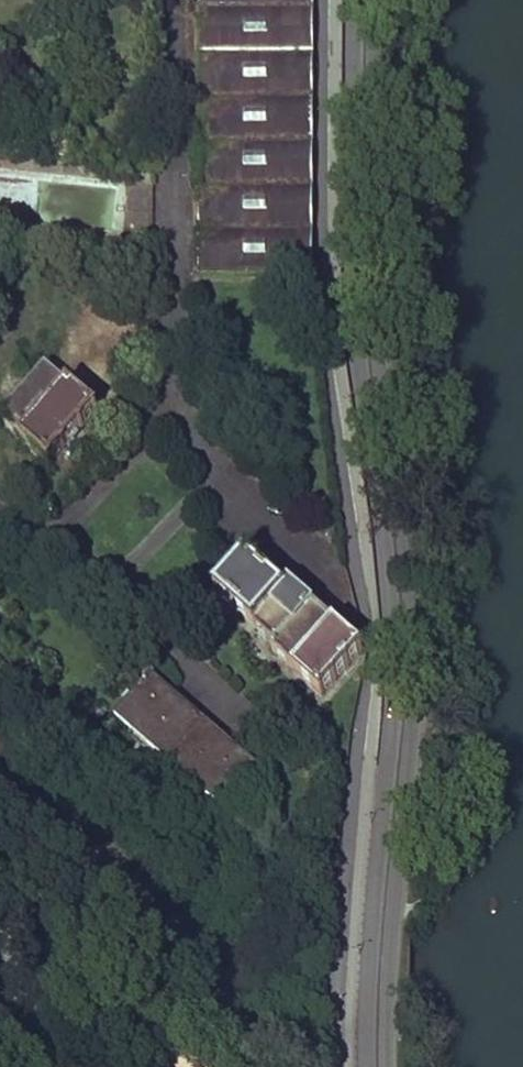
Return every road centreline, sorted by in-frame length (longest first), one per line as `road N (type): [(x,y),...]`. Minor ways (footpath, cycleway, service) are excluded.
road 1 (residential): [(387,1066),(415,662),(380,327),(375,0)]
road 2 (residential): [(354,0),(356,294),(394,668),(369,1066)]

